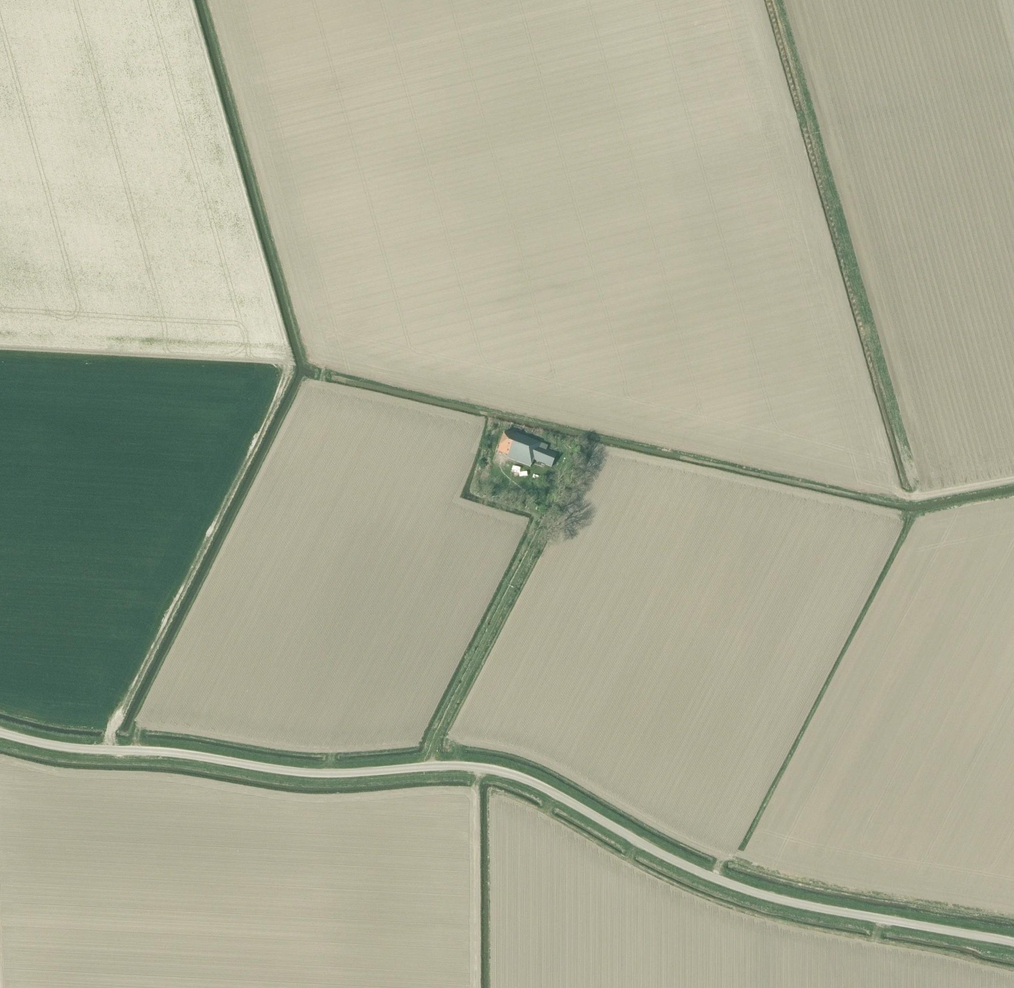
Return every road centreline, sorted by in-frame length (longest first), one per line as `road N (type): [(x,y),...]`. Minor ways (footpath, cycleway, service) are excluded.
road 1 (unclassified): [(0,733),(64,748),(180,752),(324,774),(487,769),(553,792),(723,881),(784,901),(1013,942)]
road 2 (track): [(420,768),(569,460)]

